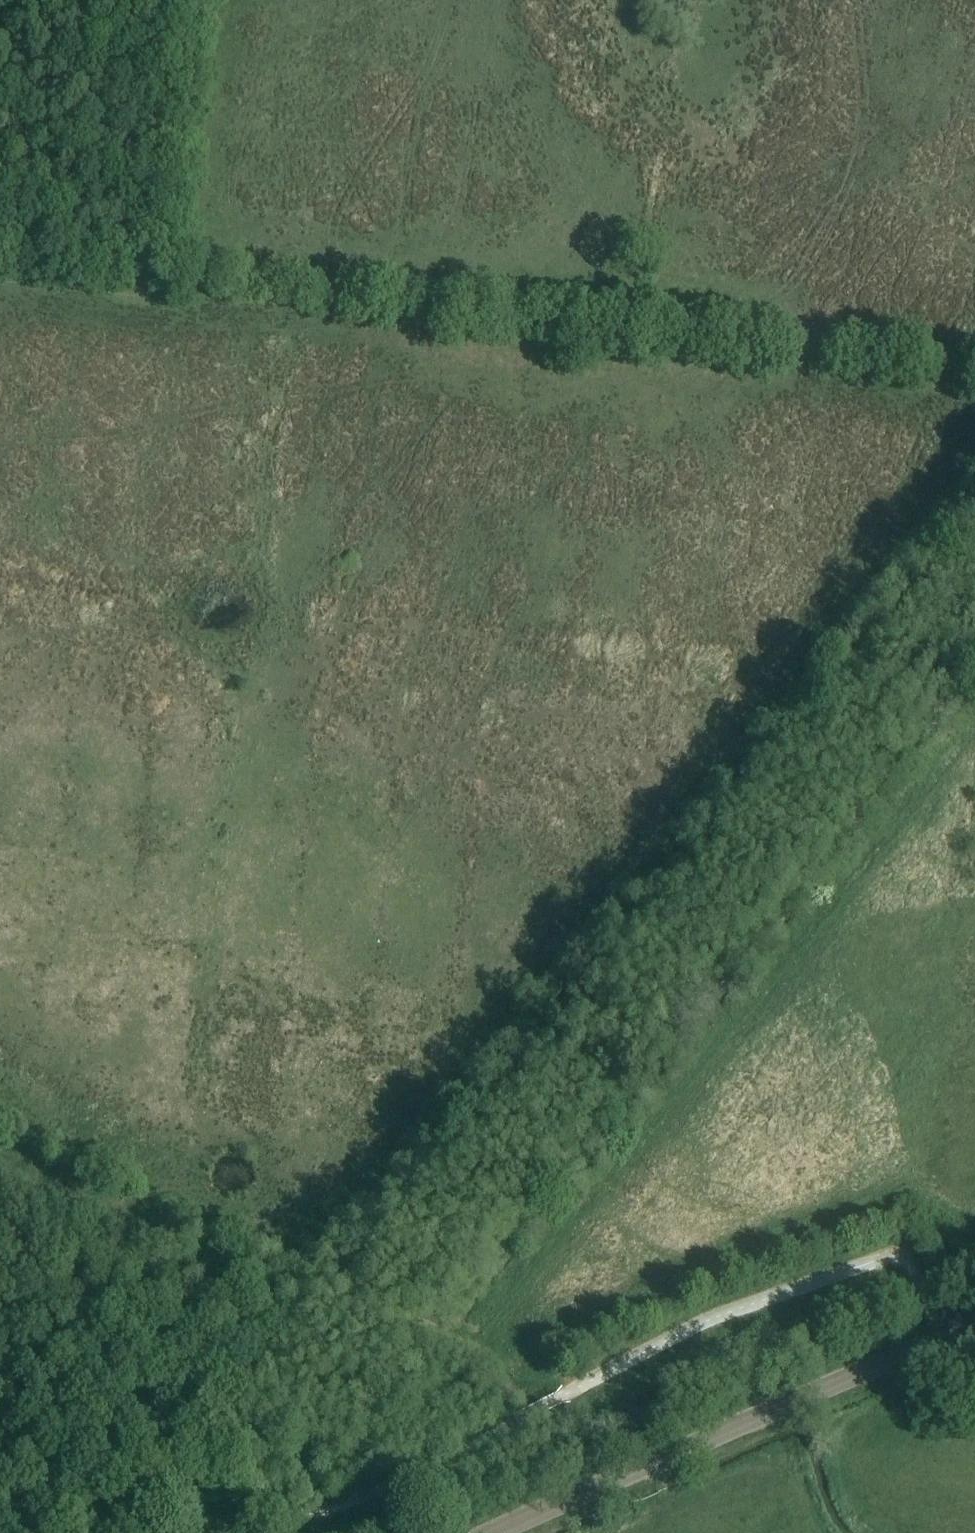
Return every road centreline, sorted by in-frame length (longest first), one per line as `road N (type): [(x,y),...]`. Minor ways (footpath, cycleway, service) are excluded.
road 1 (tertiary): [(495,1532),(974,1324)]

